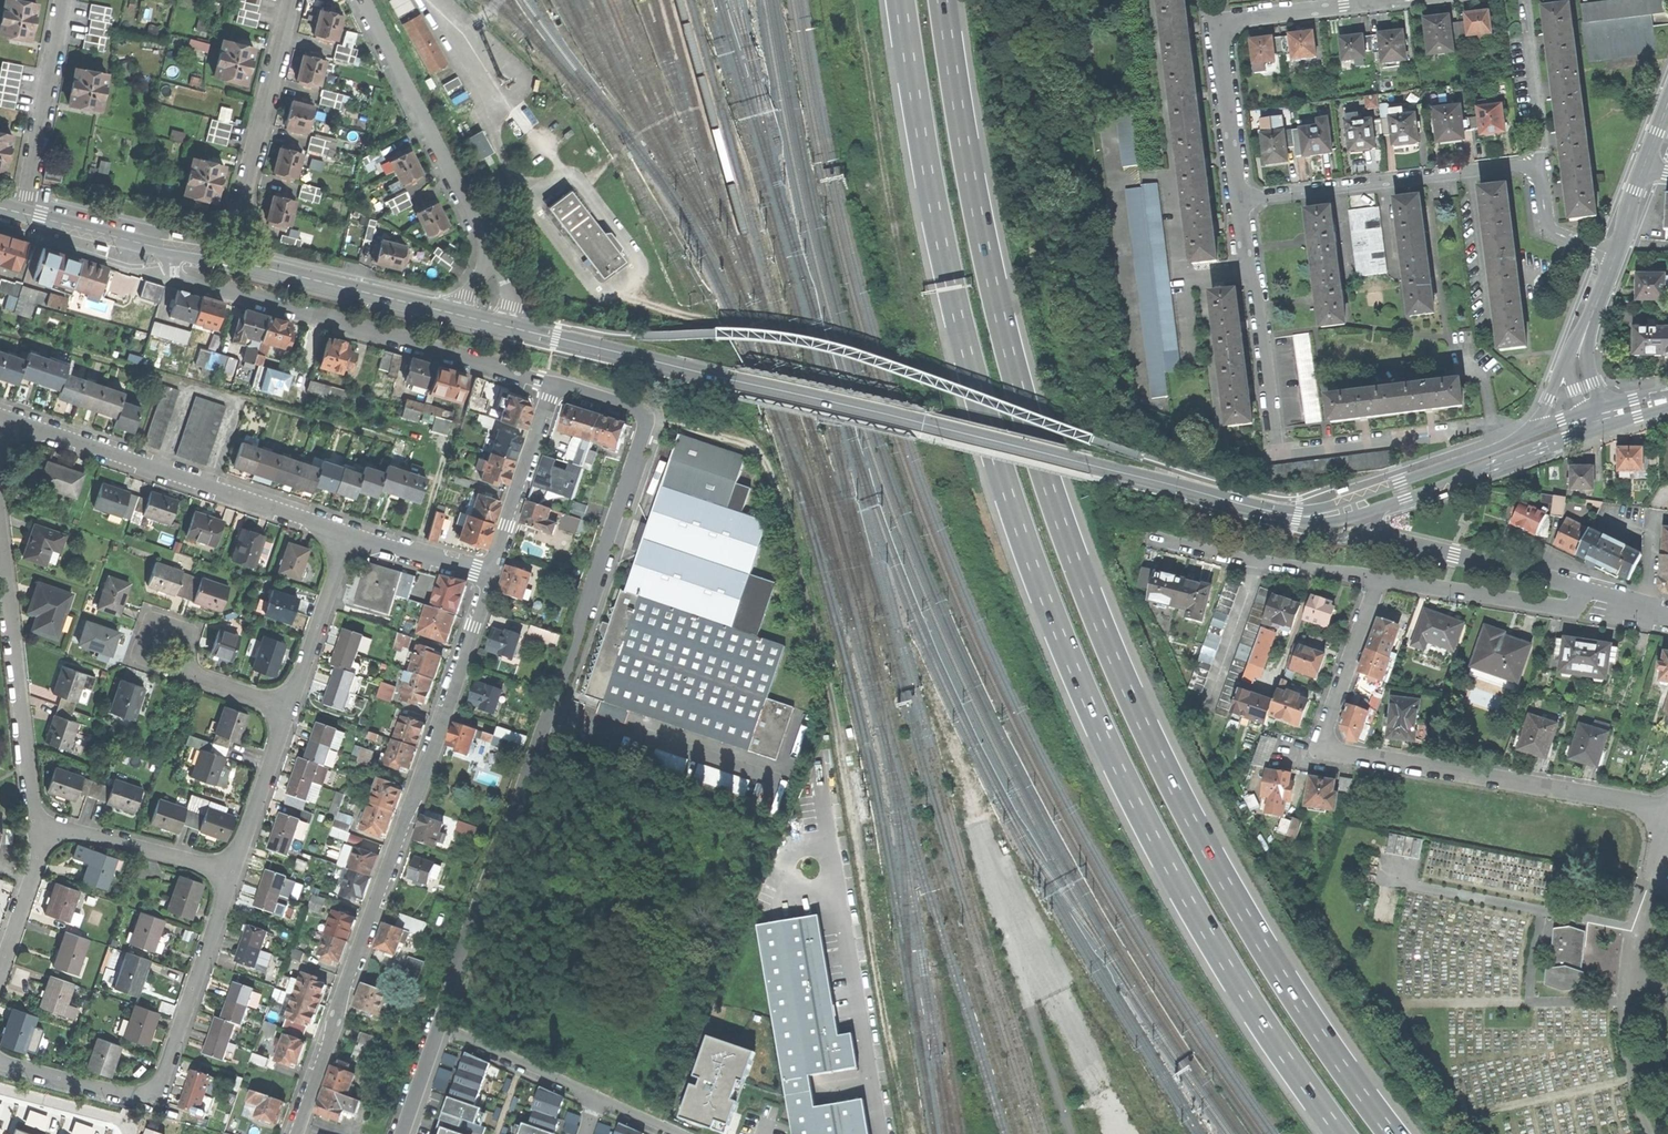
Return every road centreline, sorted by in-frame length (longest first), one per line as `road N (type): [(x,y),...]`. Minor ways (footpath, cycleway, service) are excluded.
road 1 (trunk): [(1393,1133),(1250,926),(1141,719),(1090,599),(1051,495),(991,277),(942,0)]
road 2 (trunk): [(900,0),(975,389),(1050,609),(1101,733),(1210,941),(1341,1133)]
road 3 (track): [(911,1133),(838,735),(775,486),(753,448),(645,420)]
road 4 (tertiary): [(514,328),(1268,512)]
road 5 (residential): [(439,1026),(566,674),(645,420)]
road 6 (residential): [(491,576),(294,1133)]
road 7 (residential): [(1667,803),(1331,750),(1326,730),(1381,581)]
road 8 (residential): [(1516,437),(1498,427),(1277,457),(1249,270)]
road 9 (residential): [(1611,255),(1557,233),(1545,220),(1539,166),(1239,203)]
road 10 (residential): [(168,248),(178,273),(193,284),(552,386)]
road 11 (residential): [(3,417),(351,531)]
road 12 (track): [(859,0),(920,339)]
road 13 (track): [(1073,1133),(964,811)]
road 14 (residential): [(0,497),(41,831)]
road 15 (residential): [(1370,5),(1240,19),(1227,27),(1223,53),(1239,203)]
road 16 (tertiary): [(168,248),(458,314)]
road 17 (residential): [(363,0),(492,255)]
road 18 (tertiary): [(1366,514),(1597,429)]
road 19 (residential): [(1366,514),(1381,537),(1589,590)]
road 20 (residential): [(293,0),(238,225)]
road 21 (residential): [(232,873),(158,1084)]
road 22 (residential): [(23,213),(64,0)]
road 23 (residential): [(1381,581),(1564,607),(1589,590)]
road 24 (residential): [(552,386),(491,576)]
road 25 (residential): [(232,873),(74,831),(41,831)]
road 26 (residential): [(351,531),(287,705)]
road 27 (residential): [(439,1026),(601,1099)]
road 28 (residential): [(287,705),(232,873)]
road 29 (tertiary): [(1516,437),(1355,498)]
road 30 (residential): [(0,1060),(137,1096),(158,1084)]
road 31 (residential): [(1316,570),(1156,539)]
road 32 (tertiary): [(1611,255),(1582,359),(1591,411)]
road 33 (residential): [(41,831),(0,980)]
road 34 (tertiary): [(23,213),(168,248)]
road 35 (residential): [(351,531),(491,576)]
road 36 (residential): [(287,705),(148,660)]
road 37 (residential): [(0,1090),(116,1120),(128,1133)]
road 38 (unclassified): [(1316,570),(1284,661),(1257,690)]

